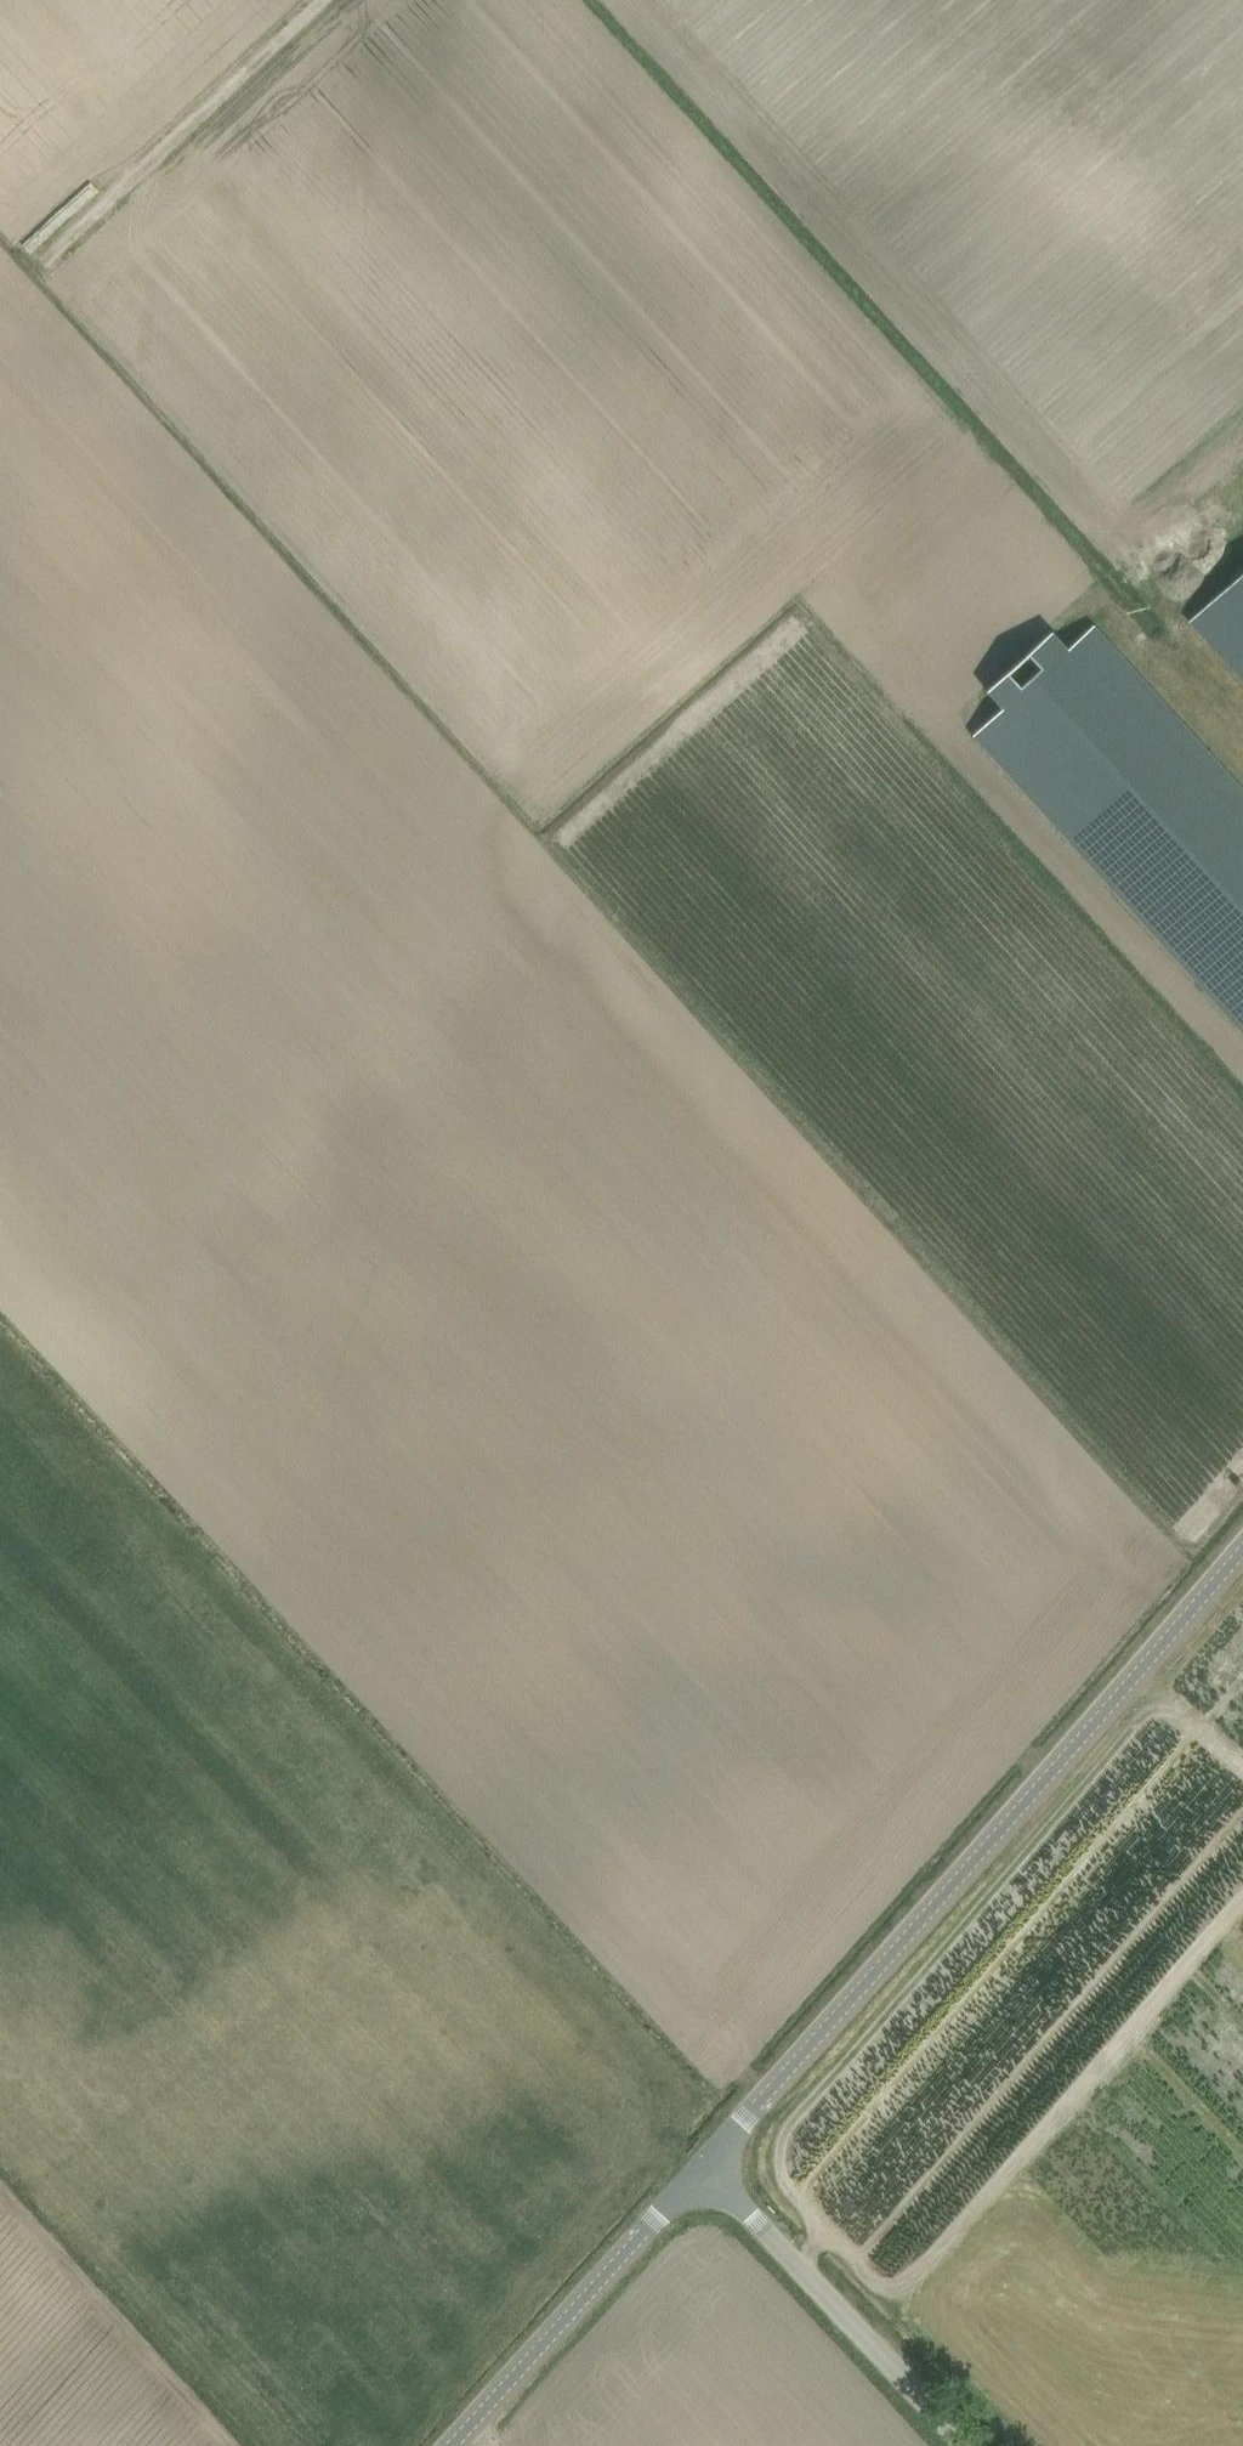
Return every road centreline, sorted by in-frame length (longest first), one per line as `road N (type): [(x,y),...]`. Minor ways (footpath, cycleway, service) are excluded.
road 1 (unclassified): [(703,2163),(1242,1541)]
road 2 (unclassified): [(966,2445),(703,2163)]
road 3 (unclassified): [(444,2445),(703,2163)]

